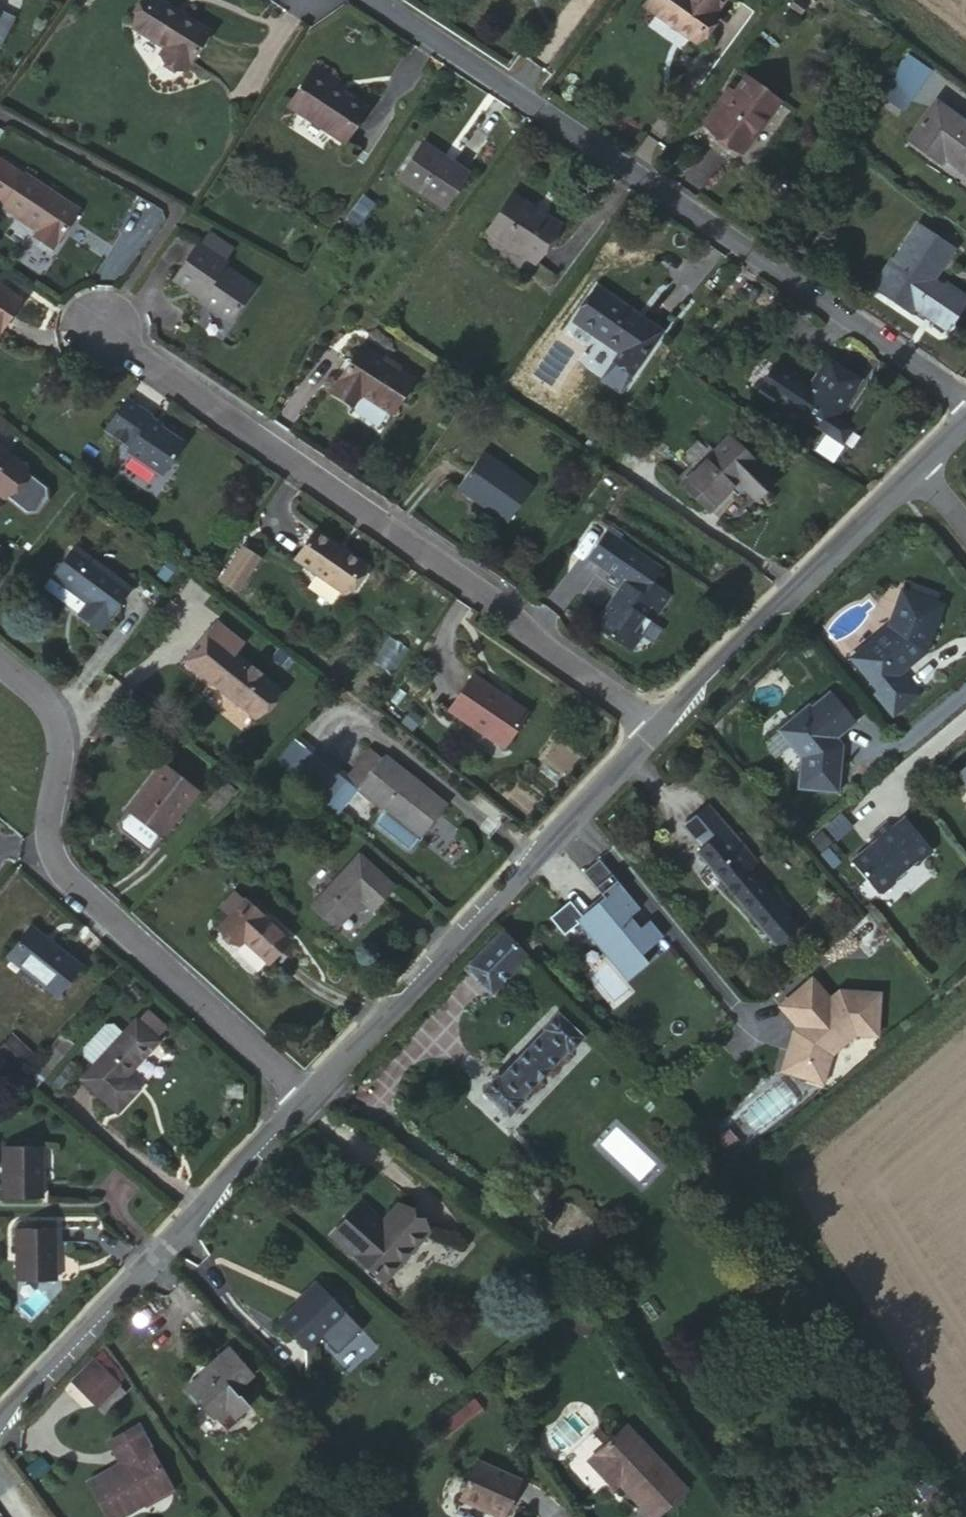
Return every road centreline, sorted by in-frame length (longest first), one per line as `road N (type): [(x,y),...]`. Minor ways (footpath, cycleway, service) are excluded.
road 1 (residential): [(965,408),(422,33),(363,0)]
road 2 (residential): [(654,724),(92,331)]
road 3 (residential): [(307,1093),(47,857),(64,723),(0,667)]
road 4 (tertiary): [(654,724),(307,1093)]
road 5 (tertiary): [(307,1093),(0,1415)]
road 6 (tertiary): [(923,450),(654,724)]

